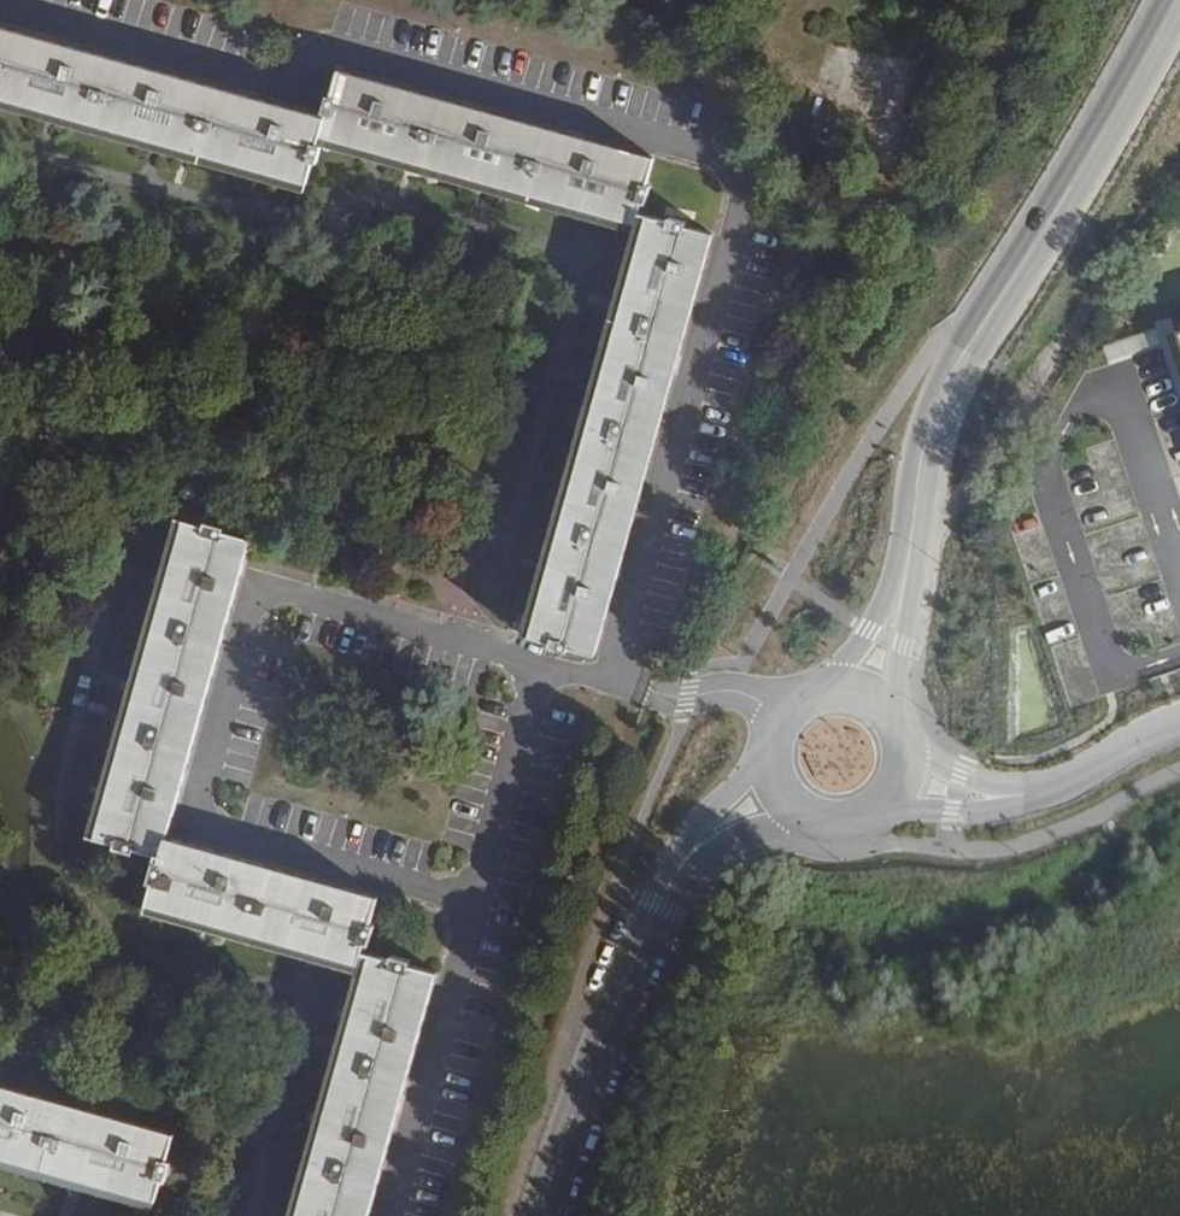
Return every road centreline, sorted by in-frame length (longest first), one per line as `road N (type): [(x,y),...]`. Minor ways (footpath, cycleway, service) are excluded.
road 1 (residential): [(906,576),(944,383),(1100,142),(1179,0)]
road 2 (track): [(1179,176),(1030,386),(981,477),(956,507),(911,535)]
road 3 (residential): [(539,1215),(594,1063),(672,877),(690,853)]
road 4 (residential): [(906,576),(813,709)]
road 5 (residential): [(884,730),(906,646),(906,576)]
road 6 (residential): [(812,812),(849,816),(878,800),(893,759),(884,730)]
road 7 (residential): [(781,746),(707,818),(690,853)]
road 8 (residential): [(690,853),(812,812)]

